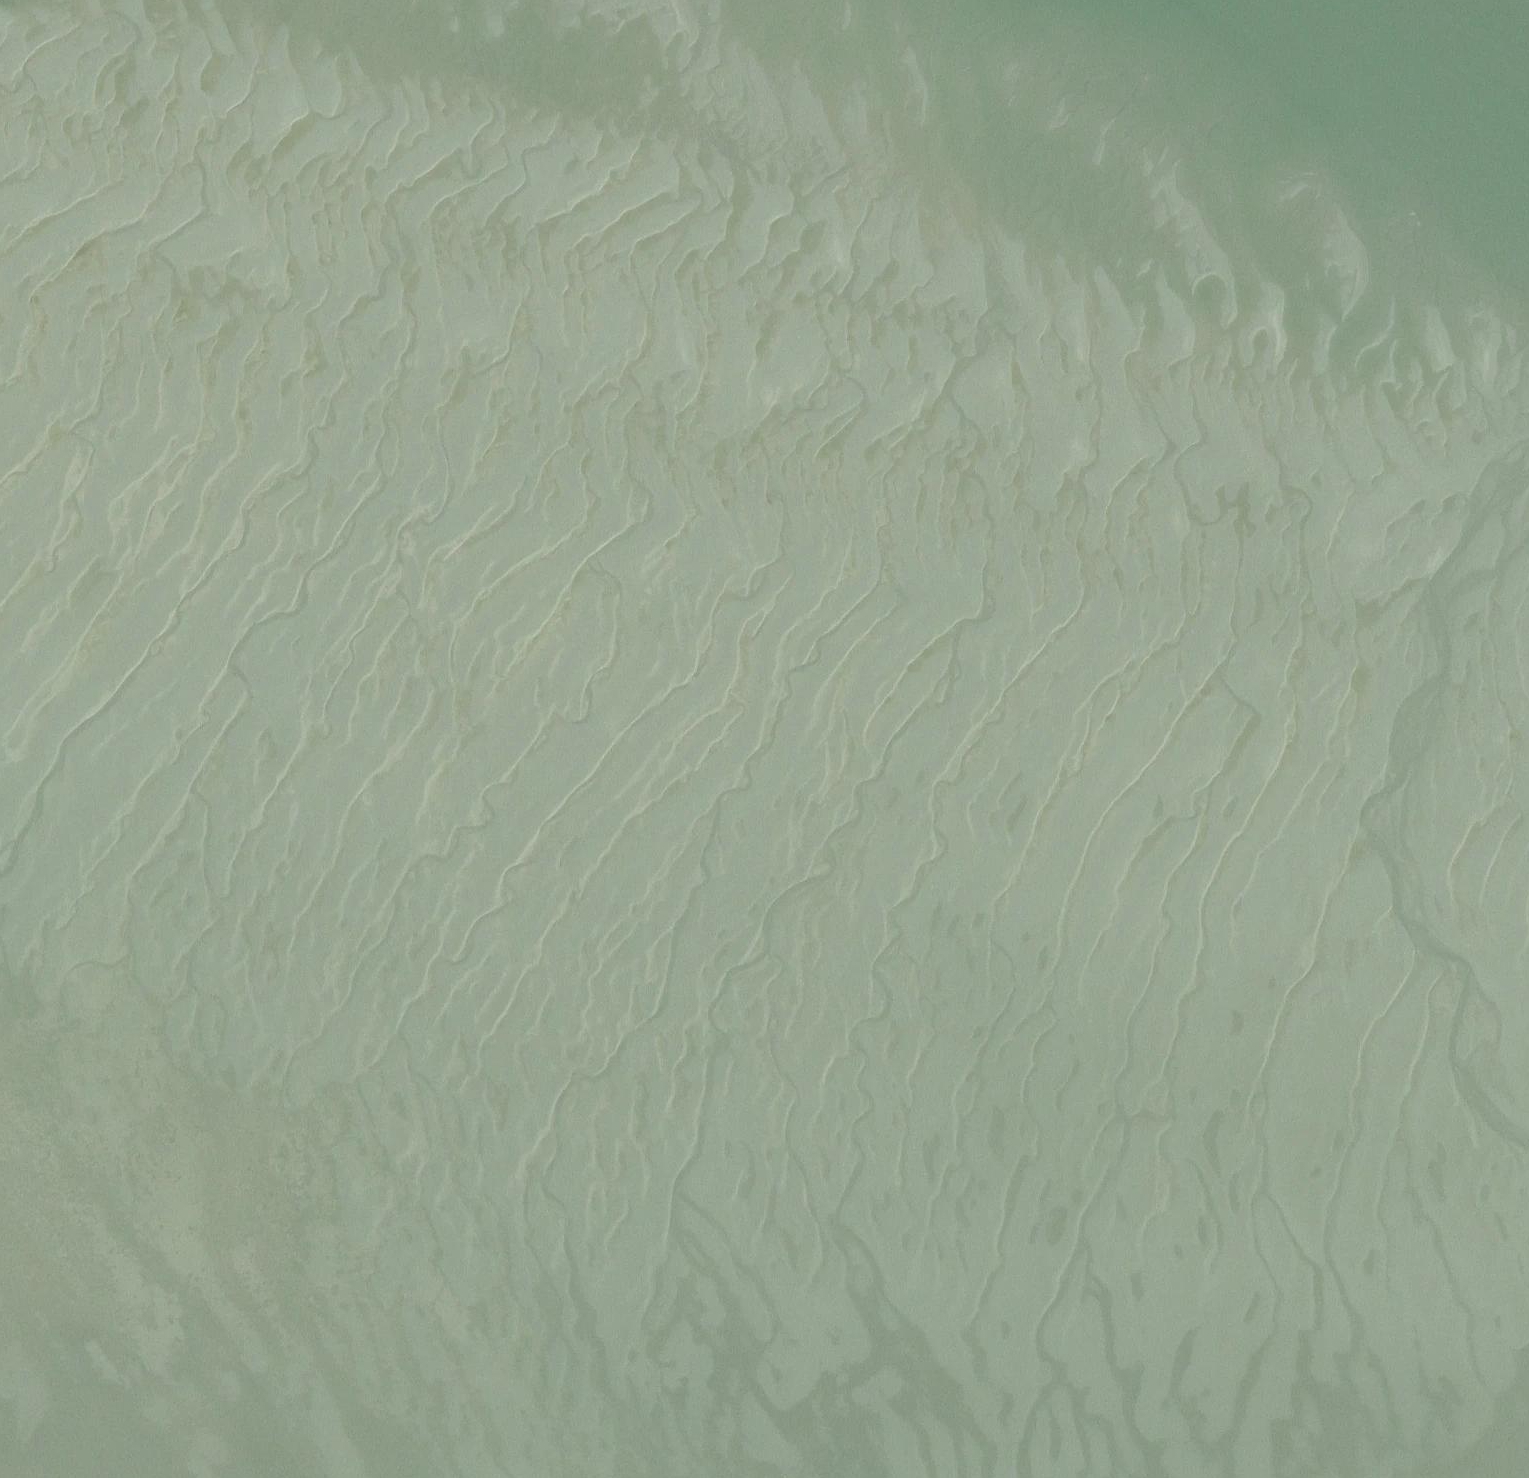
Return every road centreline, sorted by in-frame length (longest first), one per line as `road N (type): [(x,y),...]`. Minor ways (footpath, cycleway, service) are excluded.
road 1 (trunk): [(1412,1477),(1452,0)]
road 2 (trunk): [(1380,0),(1344,1477)]

